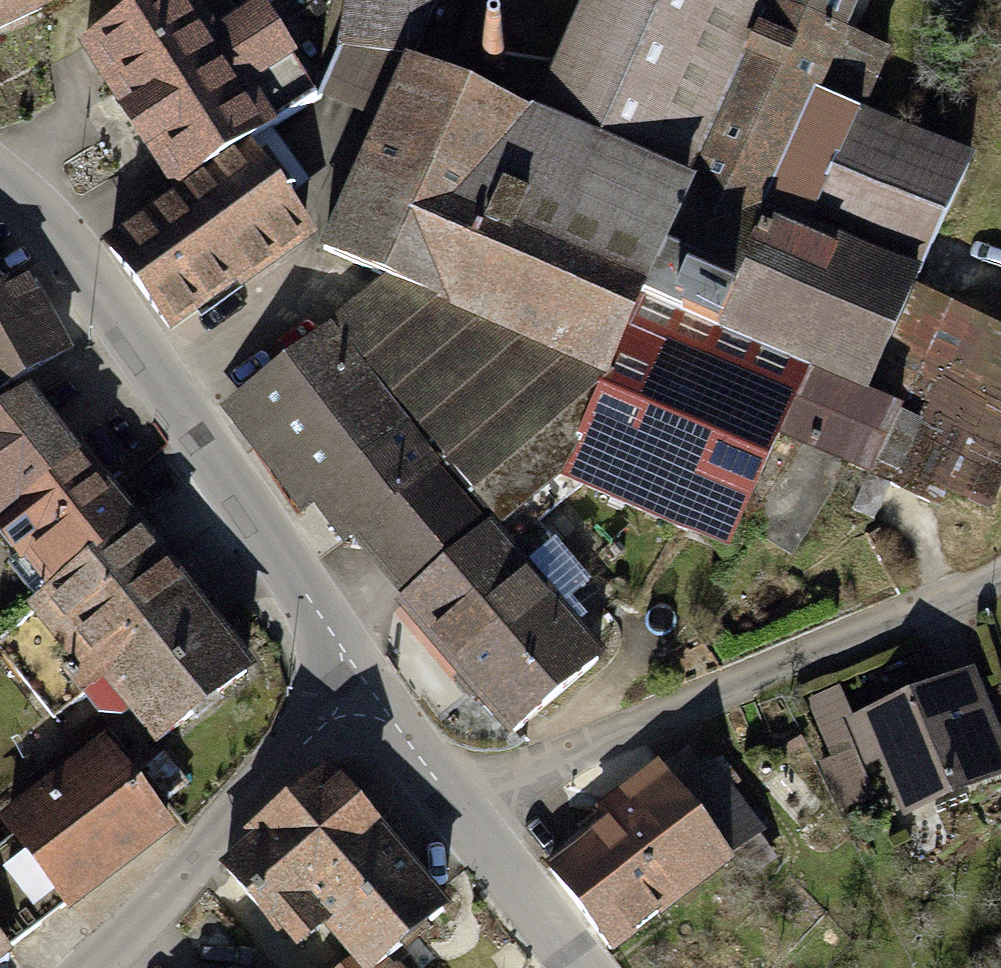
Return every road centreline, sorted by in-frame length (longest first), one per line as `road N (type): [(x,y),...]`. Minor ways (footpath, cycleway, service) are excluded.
road 1 (tertiary): [(366,685),(76,255),(0,172)]
road 2 (residential): [(462,816),(954,592)]
road 3 (tertiary): [(79,967),(366,685)]
road 4 (tertiary): [(576,967),(462,816)]
road 5 (tertiary): [(462,816),(366,685)]

